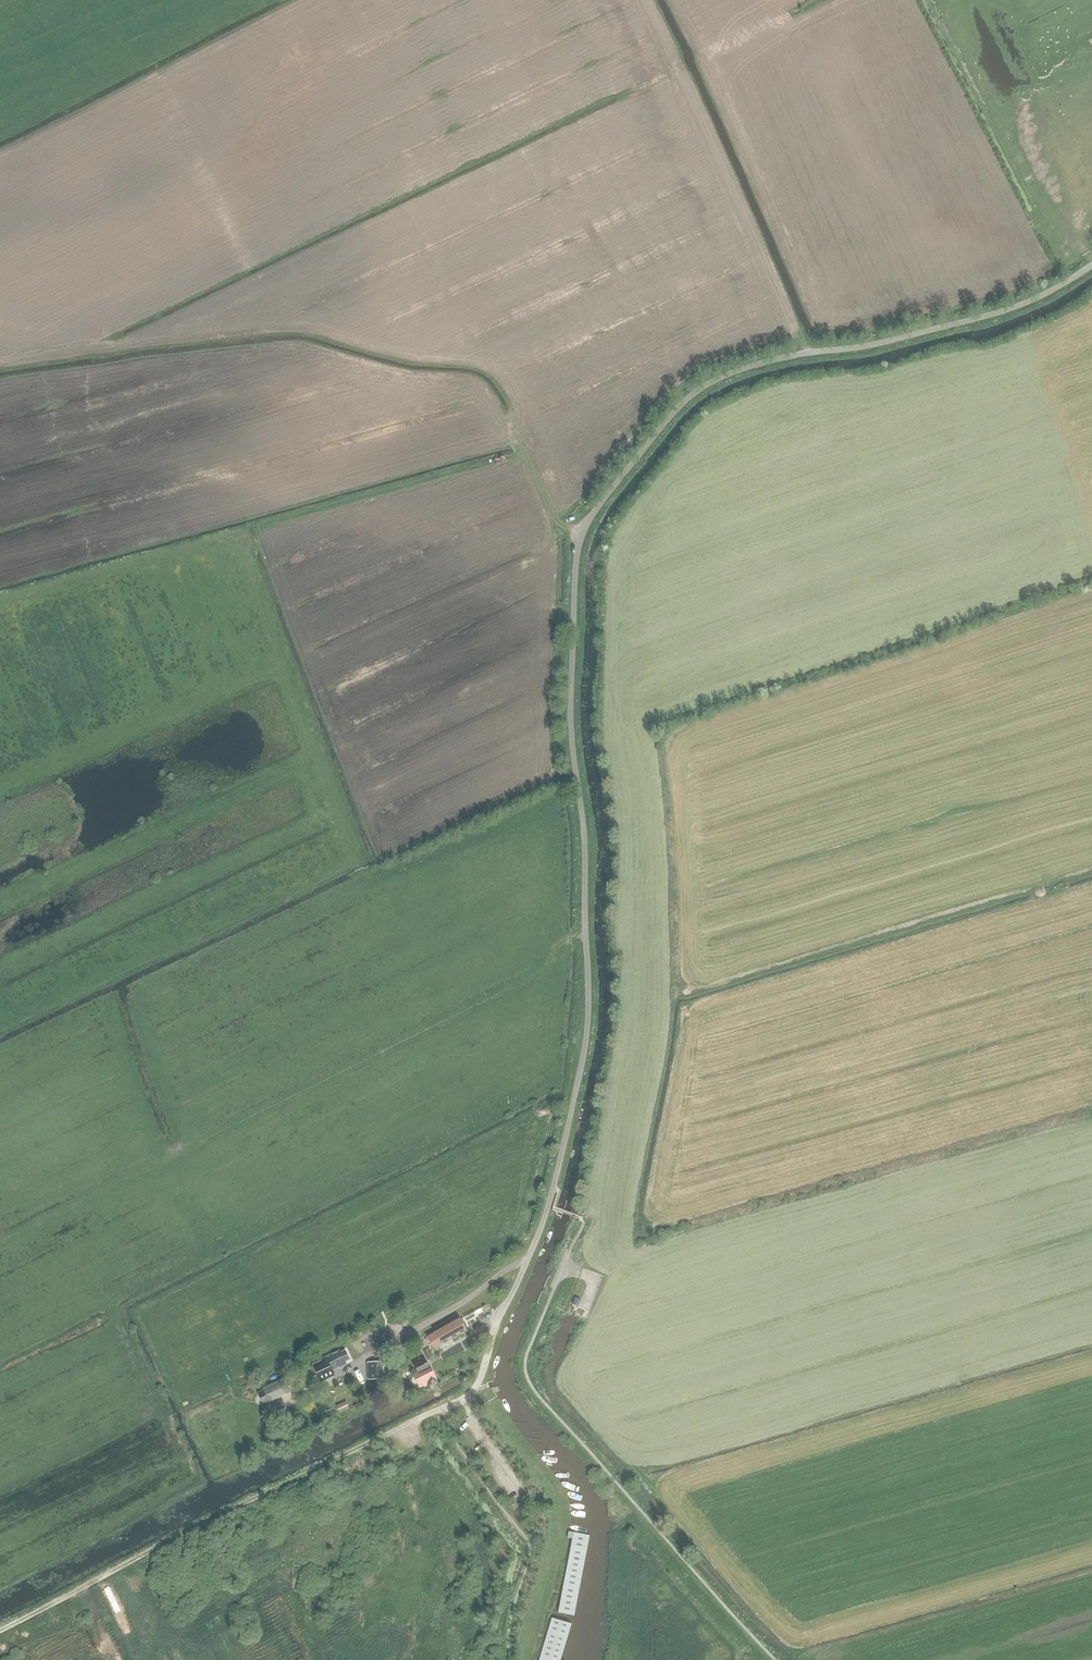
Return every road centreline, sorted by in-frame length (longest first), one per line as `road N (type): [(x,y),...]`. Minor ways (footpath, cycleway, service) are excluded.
road 1 (unclassified): [(480,1379),(555,1179),(585,1021),(583,818),(570,719),(581,531),(681,403),(728,372),(997,312),(1091,264)]
road 2 (track): [(480,1379),(477,1392),(0,1628)]

